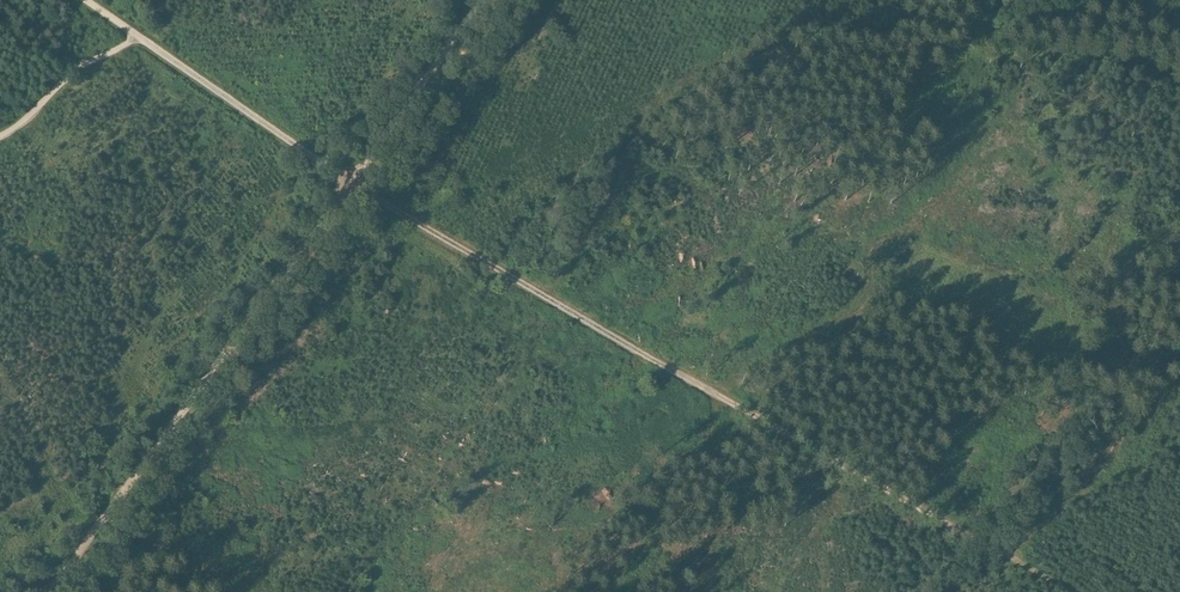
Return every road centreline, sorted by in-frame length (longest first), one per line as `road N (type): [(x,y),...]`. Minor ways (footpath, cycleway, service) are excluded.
road 1 (track): [(86,0),(350,182),(1071,591)]
road 2 (track): [(49,591),(483,0)]
road 3 (track): [(1179,89),(1109,60),(995,53),(979,31),(984,0)]
road 4 (track): [(140,37),(83,66),(0,136)]

